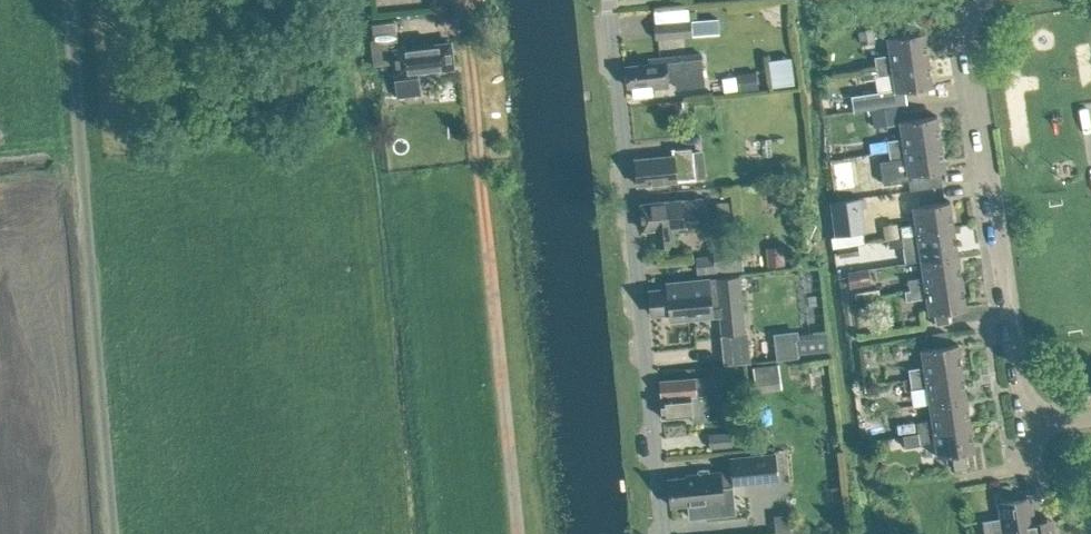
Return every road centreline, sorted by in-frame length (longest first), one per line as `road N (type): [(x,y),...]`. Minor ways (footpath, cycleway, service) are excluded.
road 1 (residential): [(665,533),(609,0)]
road 2 (track): [(515,533),(464,32)]
road 3 (unclassified): [(1090,413),(1028,424),(967,28),(974,0)]

